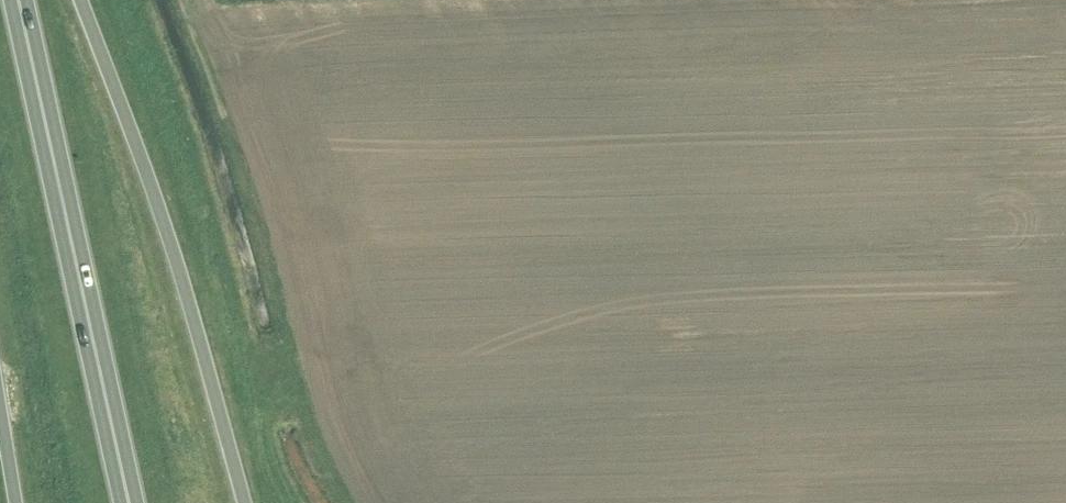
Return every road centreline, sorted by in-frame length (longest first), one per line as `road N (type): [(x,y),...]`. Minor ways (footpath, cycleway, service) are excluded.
road 1 (trunk): [(244,502),(170,242),(81,0)]
road 2 (trunk): [(127,502),(17,0)]

